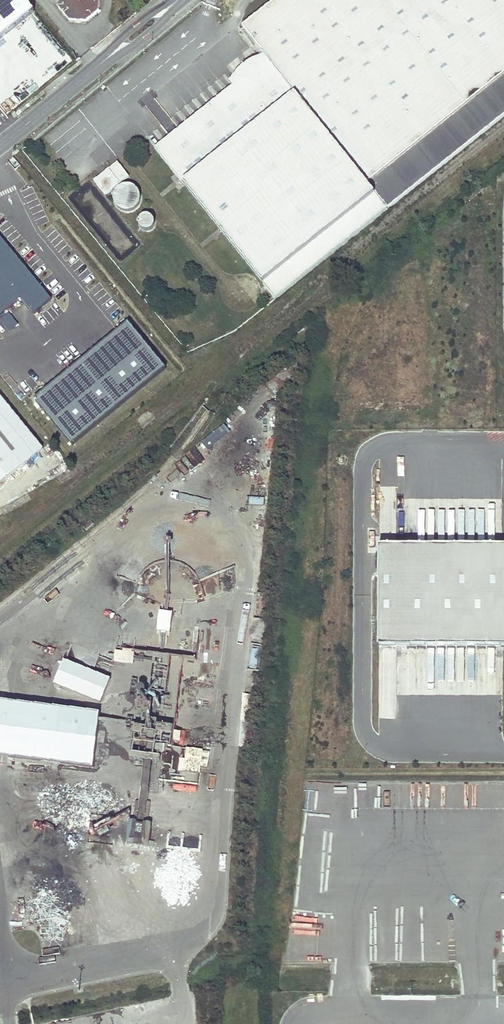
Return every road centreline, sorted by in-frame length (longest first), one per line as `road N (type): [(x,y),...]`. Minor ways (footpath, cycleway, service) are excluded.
road 1 (track): [(242,292),(216,273),(95,121)]
road 2 (unclassified): [(0,146),(101,63)]

